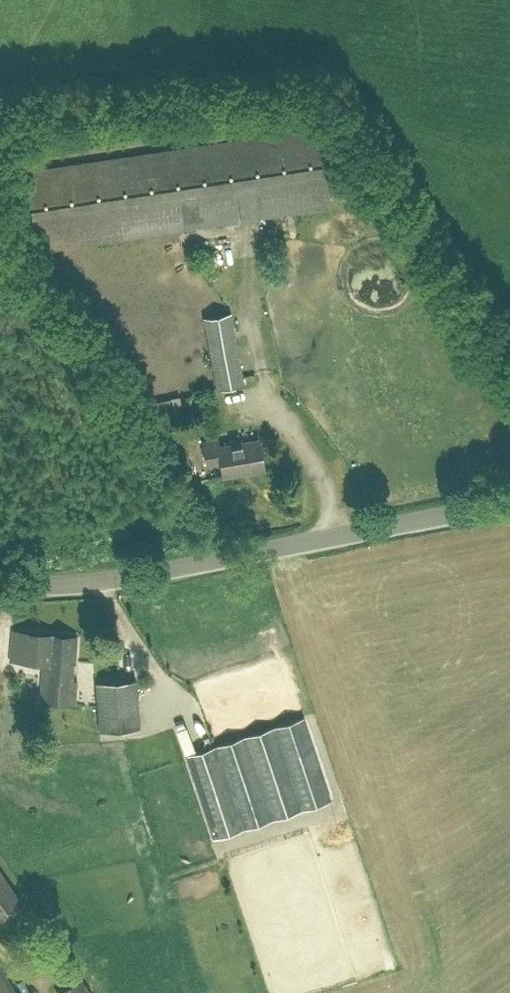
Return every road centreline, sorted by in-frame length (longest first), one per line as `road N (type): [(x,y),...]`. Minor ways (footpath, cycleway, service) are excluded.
road 1 (tertiary): [(0,587),(116,579),(509,502)]

